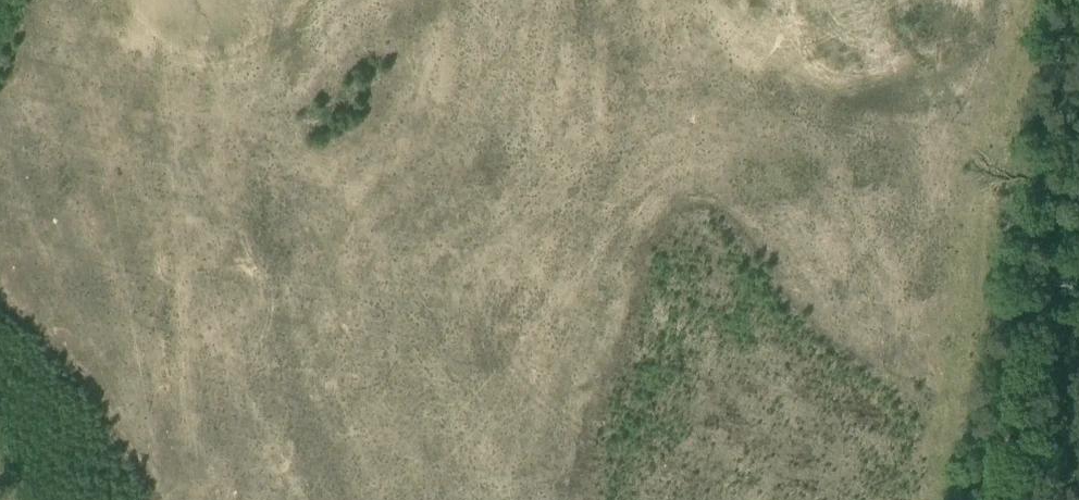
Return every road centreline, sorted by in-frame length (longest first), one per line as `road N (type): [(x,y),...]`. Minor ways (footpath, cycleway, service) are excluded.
road 1 (track): [(1078,17),(983,499)]

